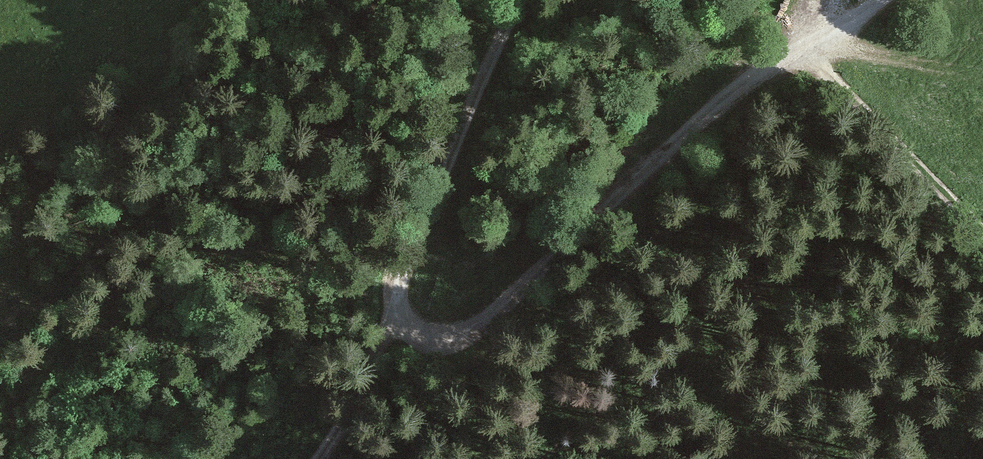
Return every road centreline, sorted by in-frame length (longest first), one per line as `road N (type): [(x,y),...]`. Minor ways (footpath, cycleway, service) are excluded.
road 1 (track): [(413,318),(446,348),(483,346),(559,279),(714,94),(772,65),(830,55)]
road 2 (track): [(505,0),(424,191),(404,263),(413,318)]
road 3 (track): [(982,212),(830,55)]
road 4 (track): [(413,318),(307,458)]

